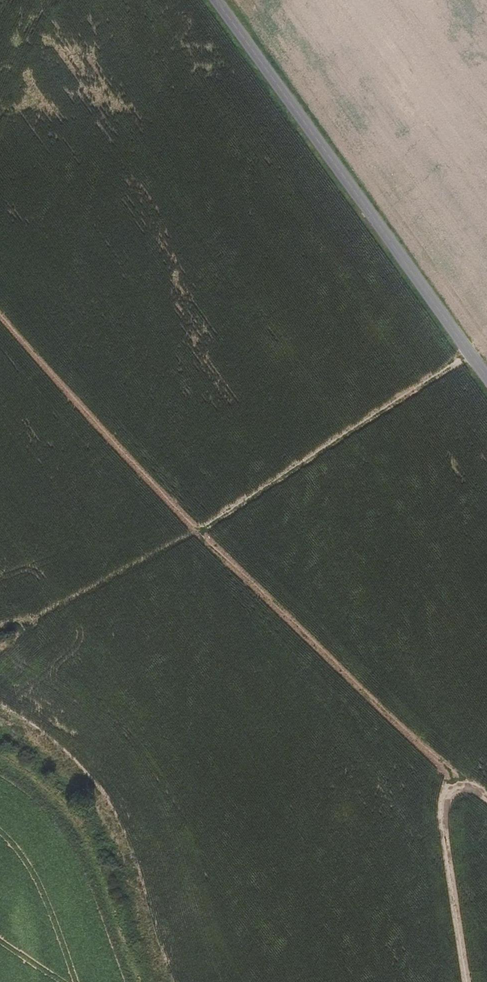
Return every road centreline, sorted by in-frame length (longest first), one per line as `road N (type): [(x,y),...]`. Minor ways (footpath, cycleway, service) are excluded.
road 1 (track): [(486,808),(252,585),(0,318)]
road 2 (unclassified): [(214,0),(486,376)]
road 3 (track): [(463,788),(446,800),(443,819),(465,981)]

